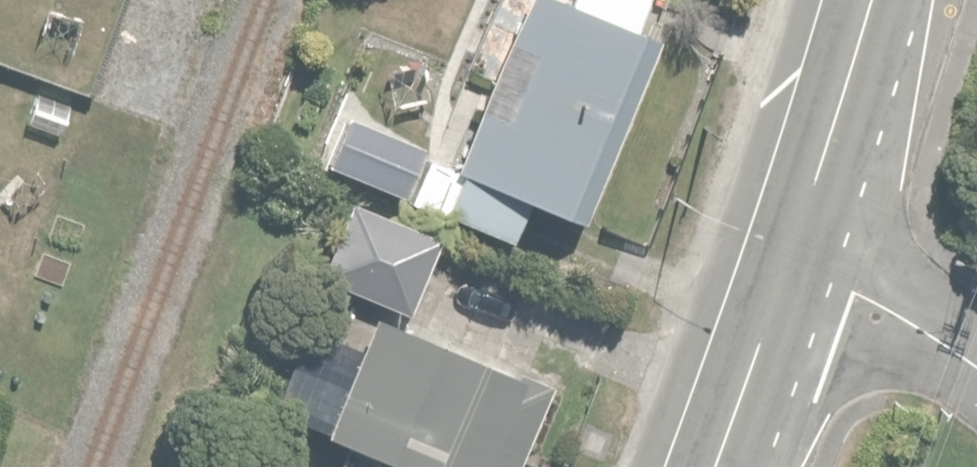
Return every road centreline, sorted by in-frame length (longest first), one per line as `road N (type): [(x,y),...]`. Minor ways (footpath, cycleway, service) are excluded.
road 1 (primary): [(789,265),(873,0)]
road 2 (primary): [(714,466),(789,265)]
road 3 (residential): [(789,265),(919,325),(976,365)]

